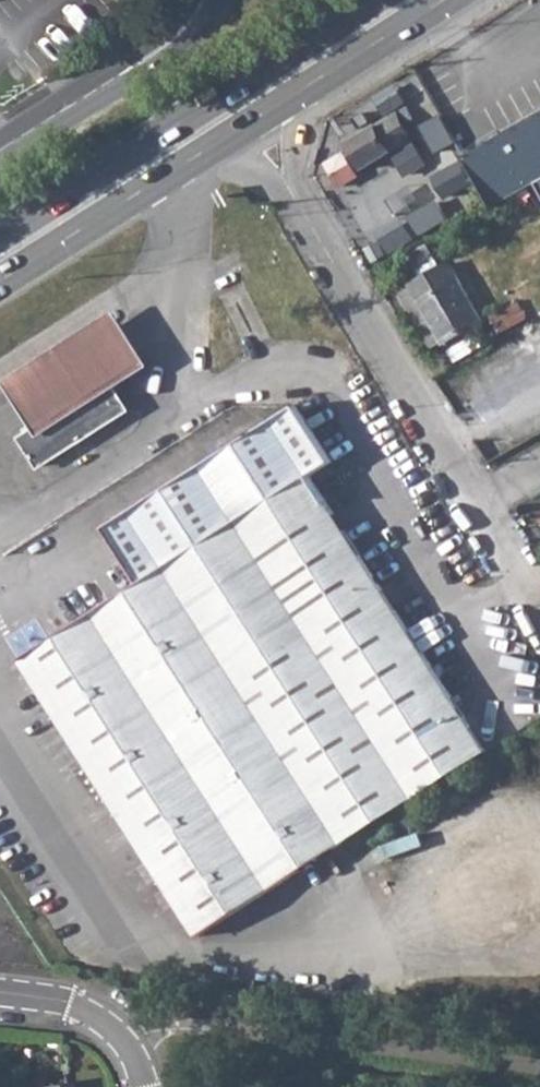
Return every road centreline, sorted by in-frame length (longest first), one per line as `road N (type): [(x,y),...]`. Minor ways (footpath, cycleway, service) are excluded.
road 1 (residential): [(539,610),(292,191)]
road 2 (primary): [(374,0),(0,237)]
road 3 (primary): [(0,282),(195,159)]
road 4 (residential): [(146,1086),(136,1057),(100,1016),(0,993)]
road 5 (primary): [(306,87),(442,0)]
road 6 (unclassified): [(0,147),(133,60)]
road 7 (primary): [(195,159),(306,87)]

